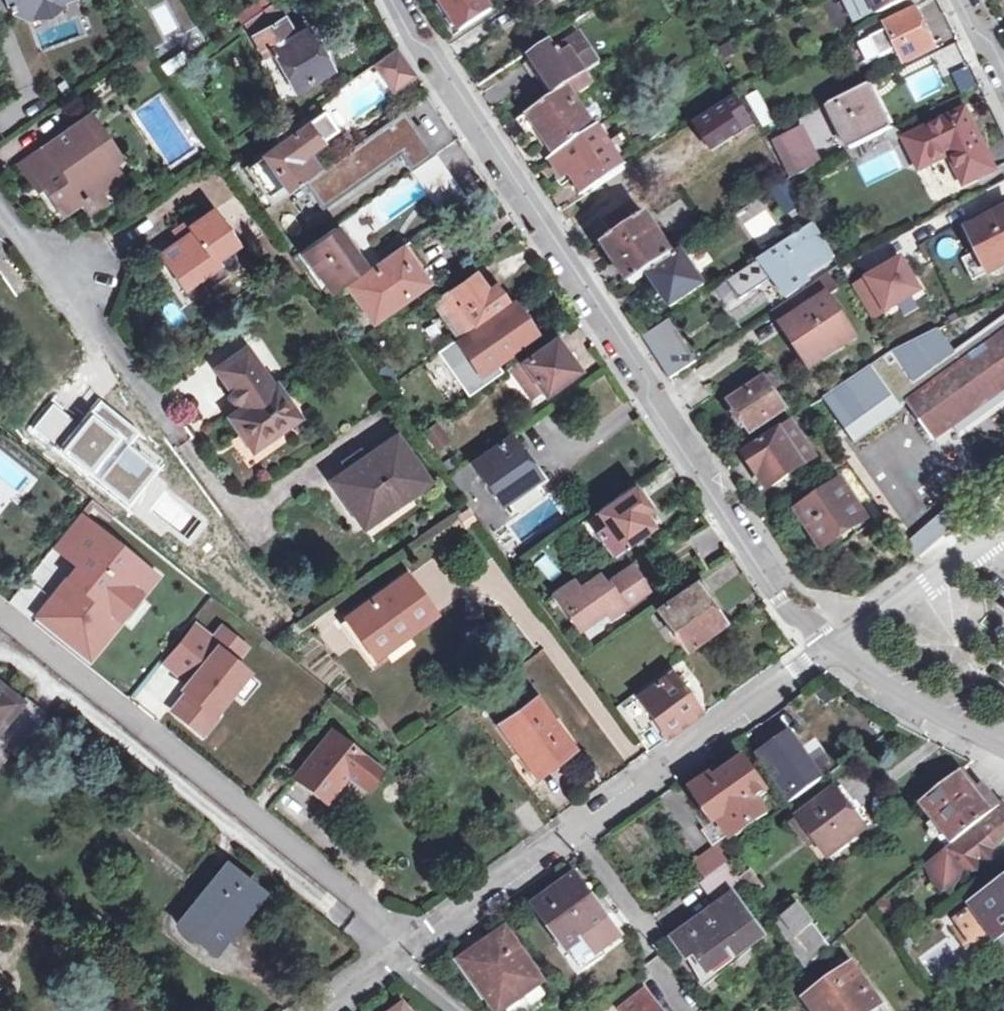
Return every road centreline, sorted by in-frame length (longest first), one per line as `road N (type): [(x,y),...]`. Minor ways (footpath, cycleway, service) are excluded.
road 1 (residential): [(394,0),(781,603),(830,650)]
road 2 (residential): [(417,940),(0,612)]
road 3 (residential): [(417,940),(830,650)]
road 4 (residential): [(166,424),(0,208)]
road 5 (residential): [(830,650),(988,740)]

